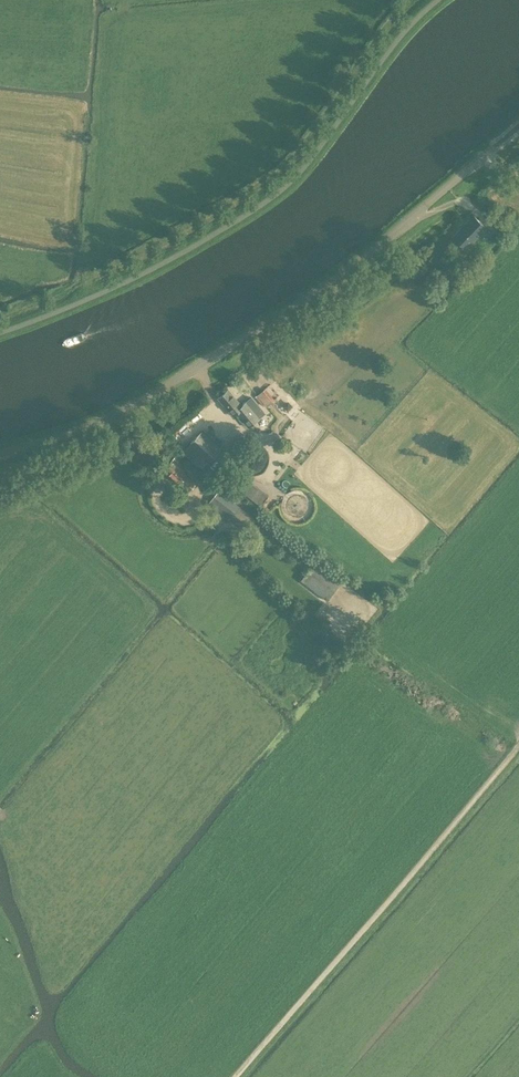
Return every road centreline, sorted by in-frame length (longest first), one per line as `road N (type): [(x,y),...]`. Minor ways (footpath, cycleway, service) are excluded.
road 1 (unclassified): [(0,454),(119,411),(232,347),(353,267),(518,130)]
road 2 (track): [(235,1076),(518,744)]

